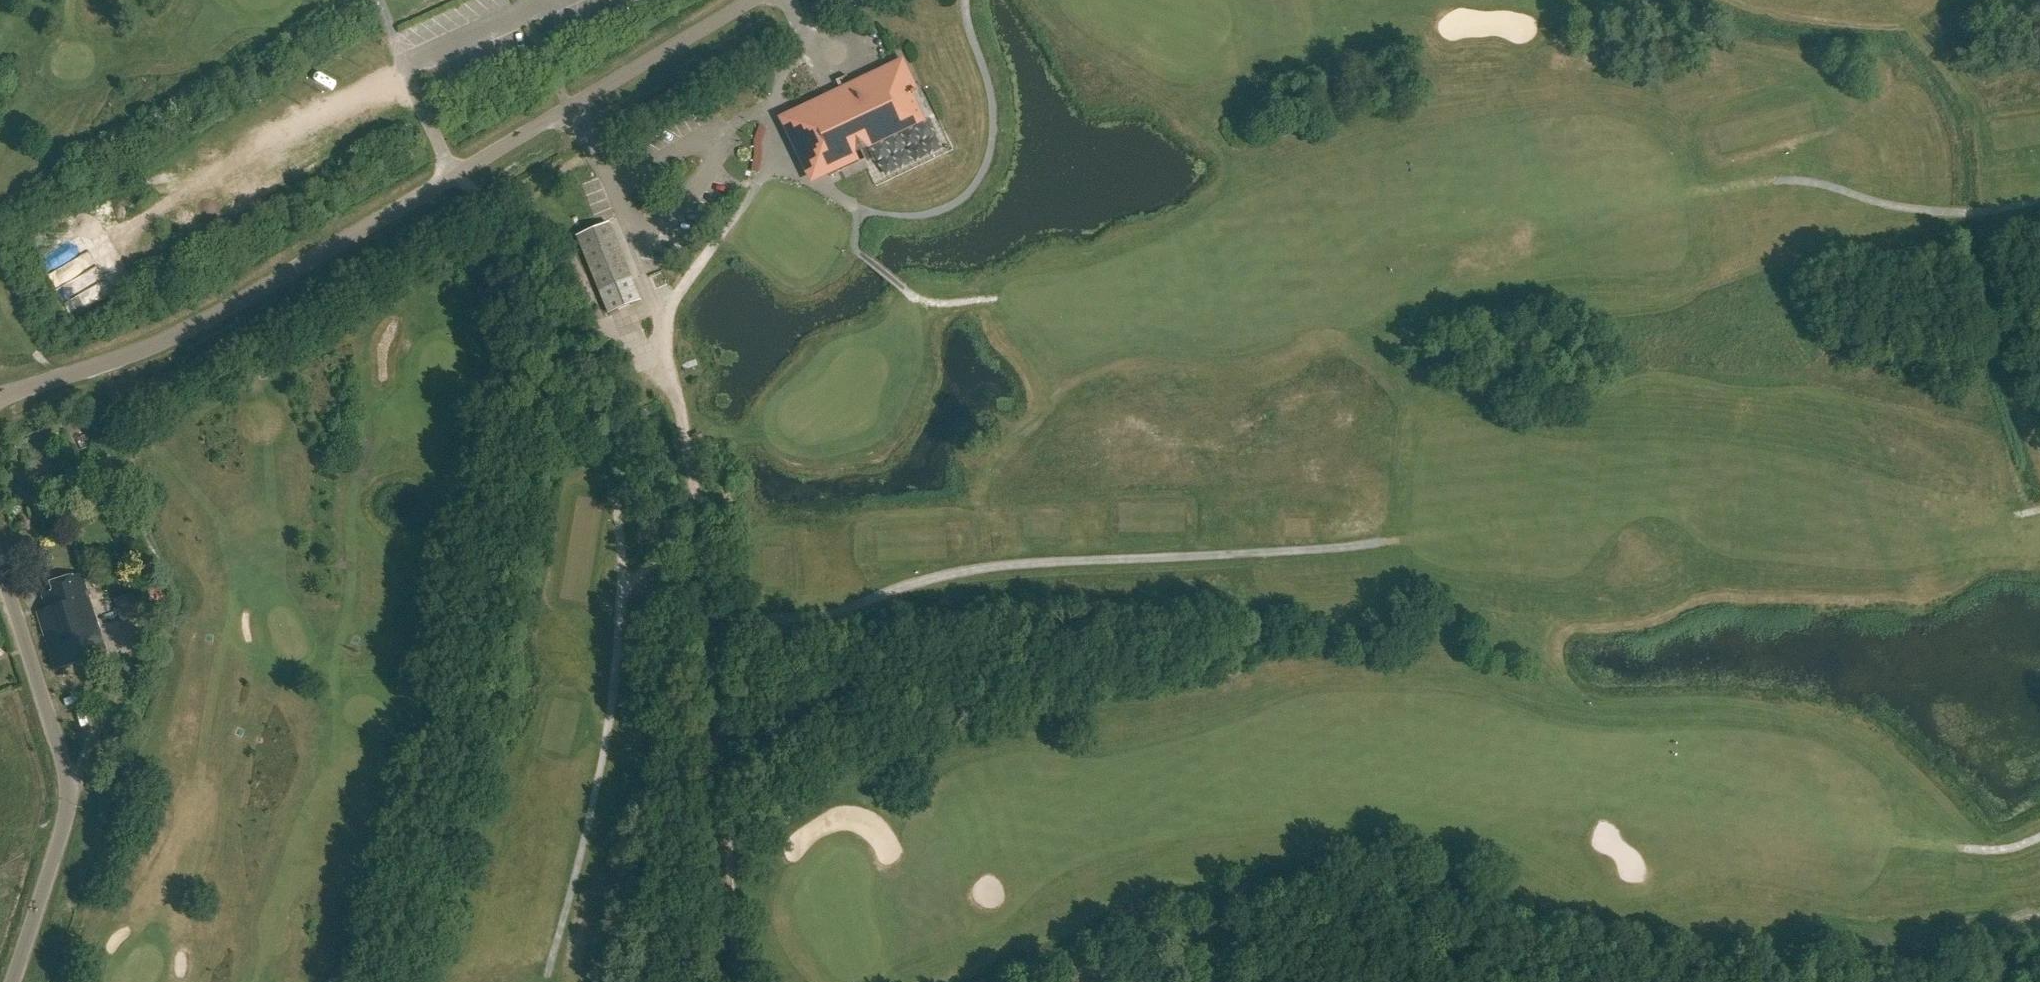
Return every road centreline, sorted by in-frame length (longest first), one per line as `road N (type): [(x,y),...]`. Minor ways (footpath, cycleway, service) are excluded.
road 1 (unclassified): [(0,394),(183,331),(751,0)]
road 2 (unclassified): [(12,981),(63,817),(66,782),(0,565)]
road 3 (track): [(403,66),(116,232)]

